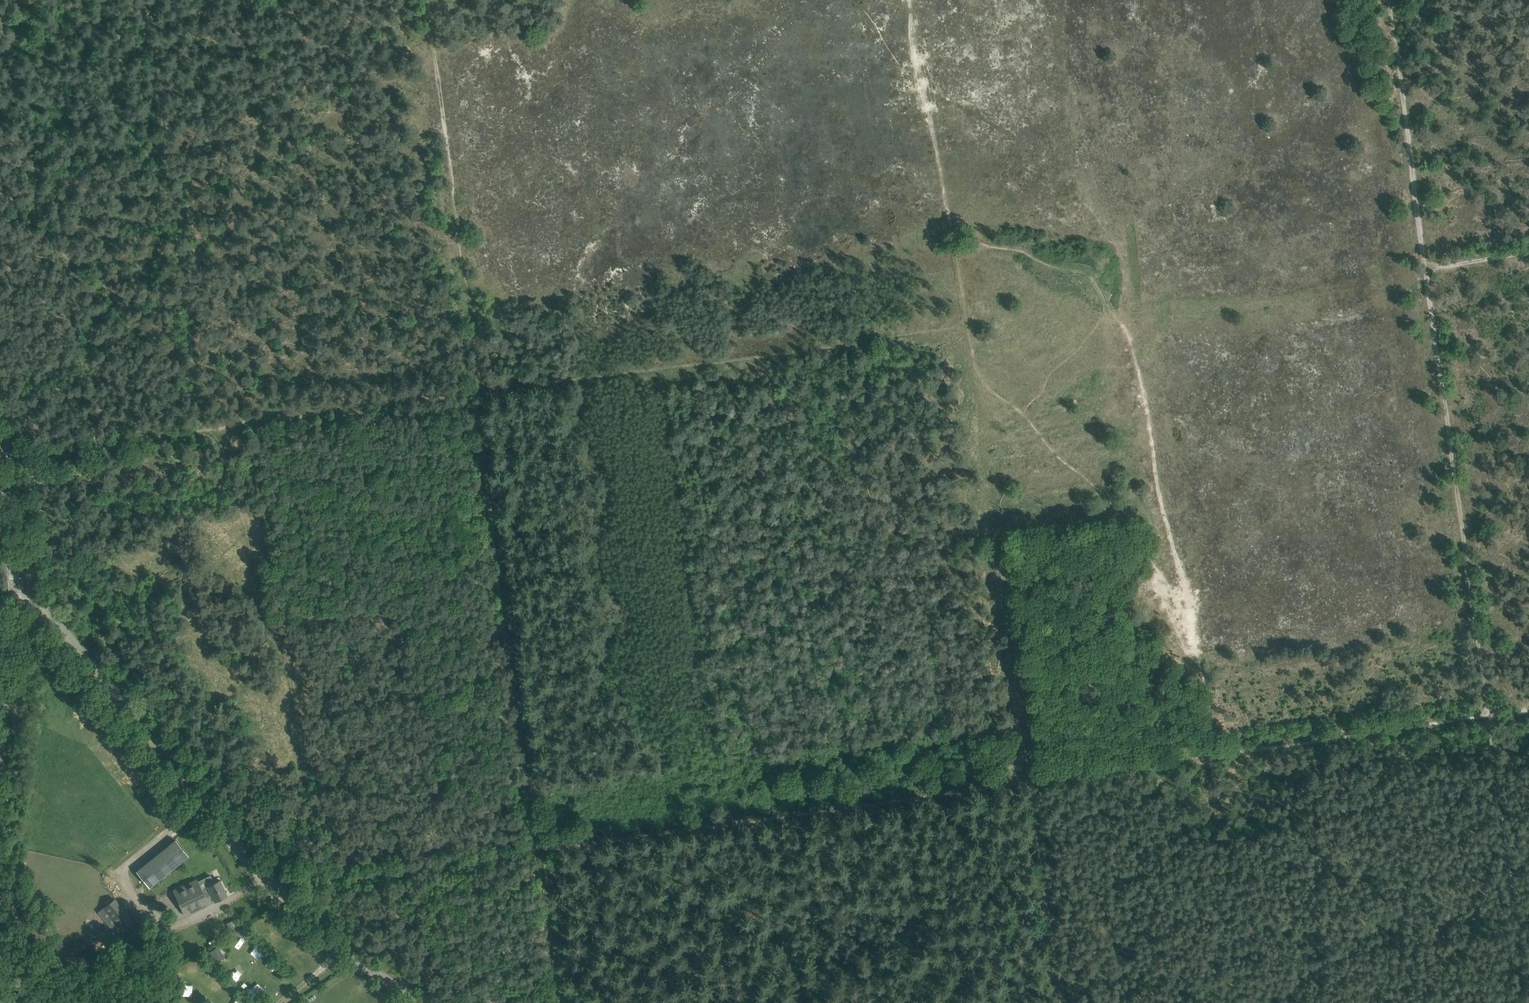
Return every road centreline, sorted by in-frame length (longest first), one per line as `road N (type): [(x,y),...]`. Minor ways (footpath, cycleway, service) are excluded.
road 1 (unclassified): [(424,1002),(340,949),(292,905),(29,598)]
road 2 (tertiary): [(0,735),(16,597)]

